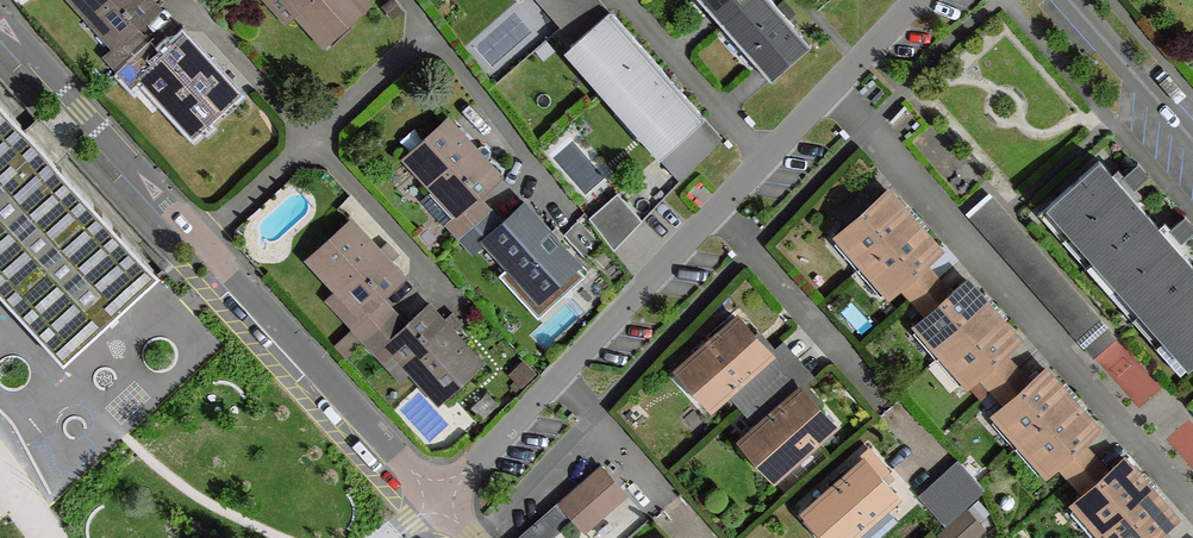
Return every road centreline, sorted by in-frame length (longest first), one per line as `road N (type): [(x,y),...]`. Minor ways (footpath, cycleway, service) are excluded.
road 1 (residential): [(437,502),(922,0)]
road 2 (residential): [(0,20),(437,502)]
road 3 (residential): [(1192,141),(1069,0)]

